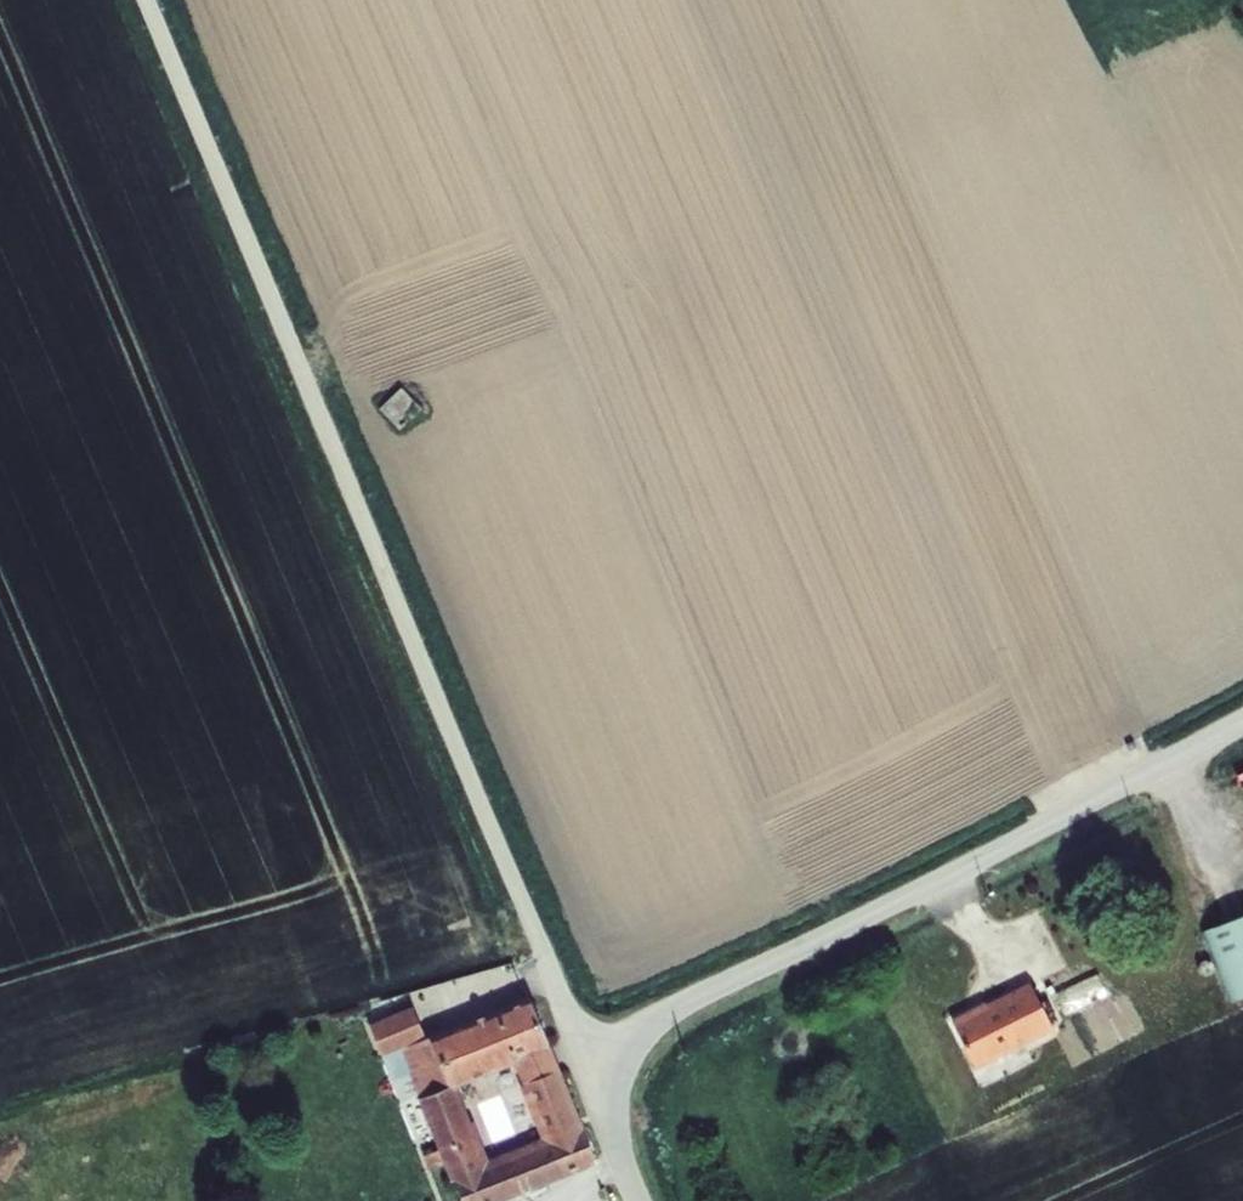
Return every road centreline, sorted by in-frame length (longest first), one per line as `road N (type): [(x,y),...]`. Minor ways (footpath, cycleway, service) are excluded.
road 1 (track): [(606,1054),(572,1018),(144,0)]
road 2 (unclassified): [(1242,720),(924,888),(630,1030),(606,1054),(605,1095),(638,1200)]

